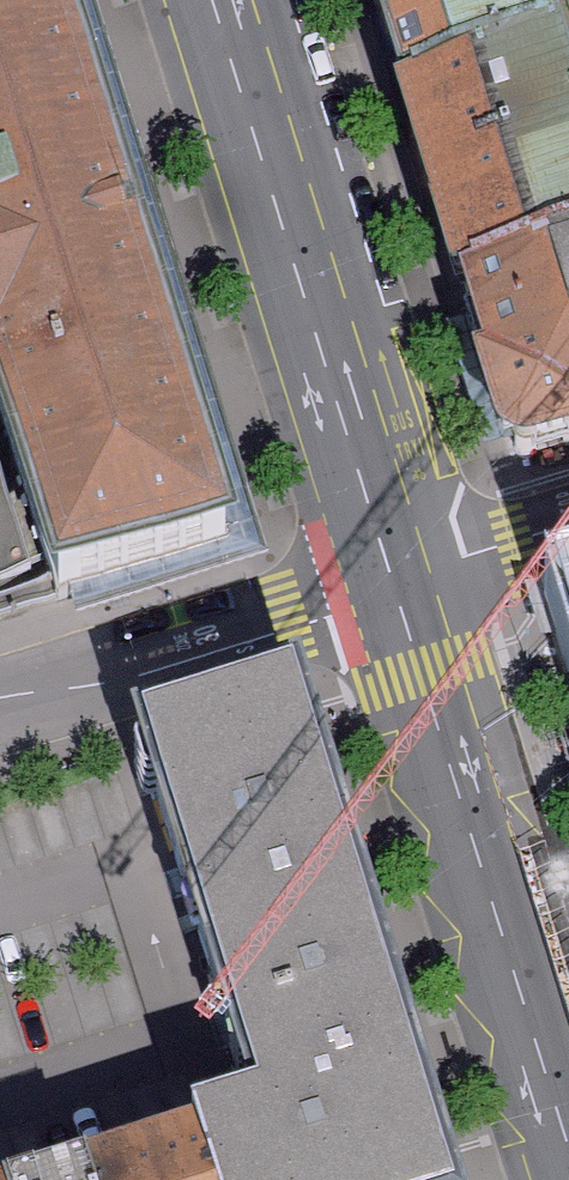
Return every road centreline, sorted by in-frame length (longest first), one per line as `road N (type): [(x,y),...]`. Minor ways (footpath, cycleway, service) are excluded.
road 1 (secondary): [(218,0),(395,589)]
road 2 (secondary): [(395,589),(568,1148)]
road 3 (residential): [(0,698),(132,674),(395,589)]
road 4 (residential): [(568,528),(395,589)]

